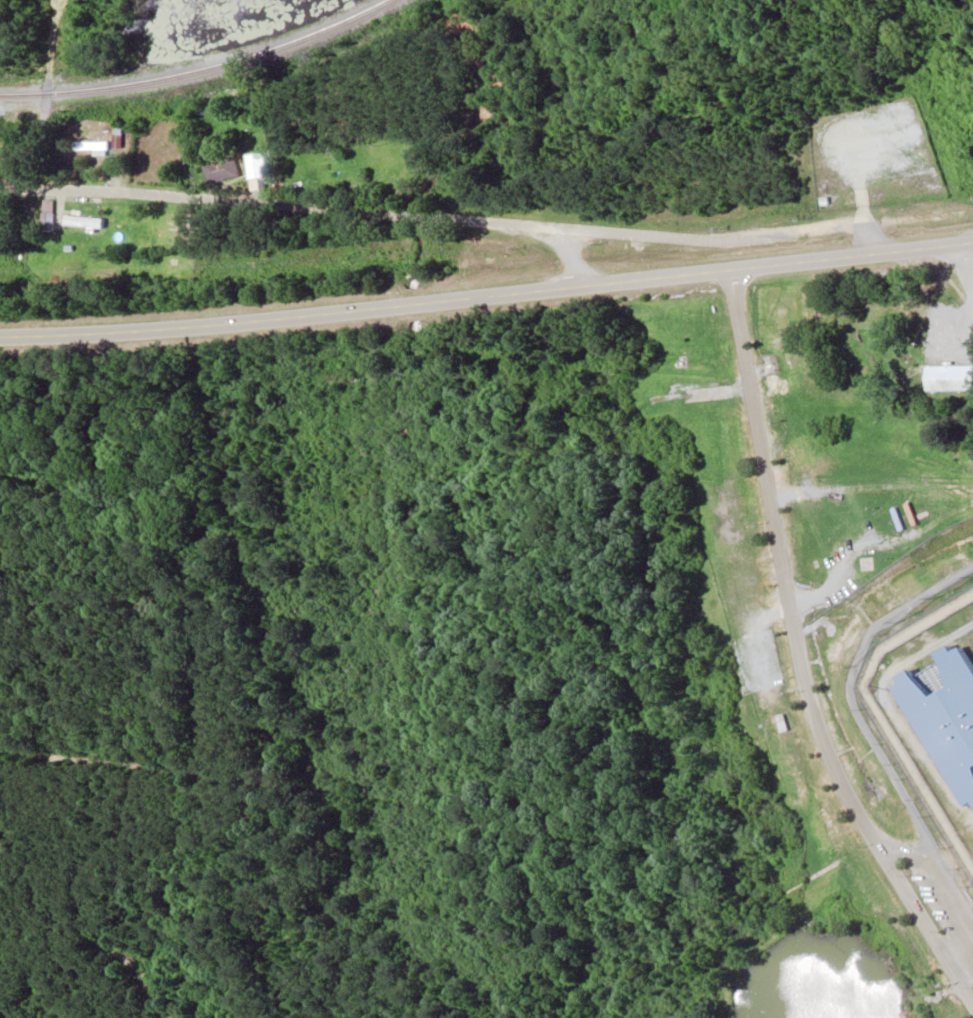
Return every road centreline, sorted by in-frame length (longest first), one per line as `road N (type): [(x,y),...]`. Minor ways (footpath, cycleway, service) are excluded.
road 1 (primary): [(972,239),(394,314),(0,327)]
road 2 (residential): [(578,286),(556,229),(112,190),(0,198)]

